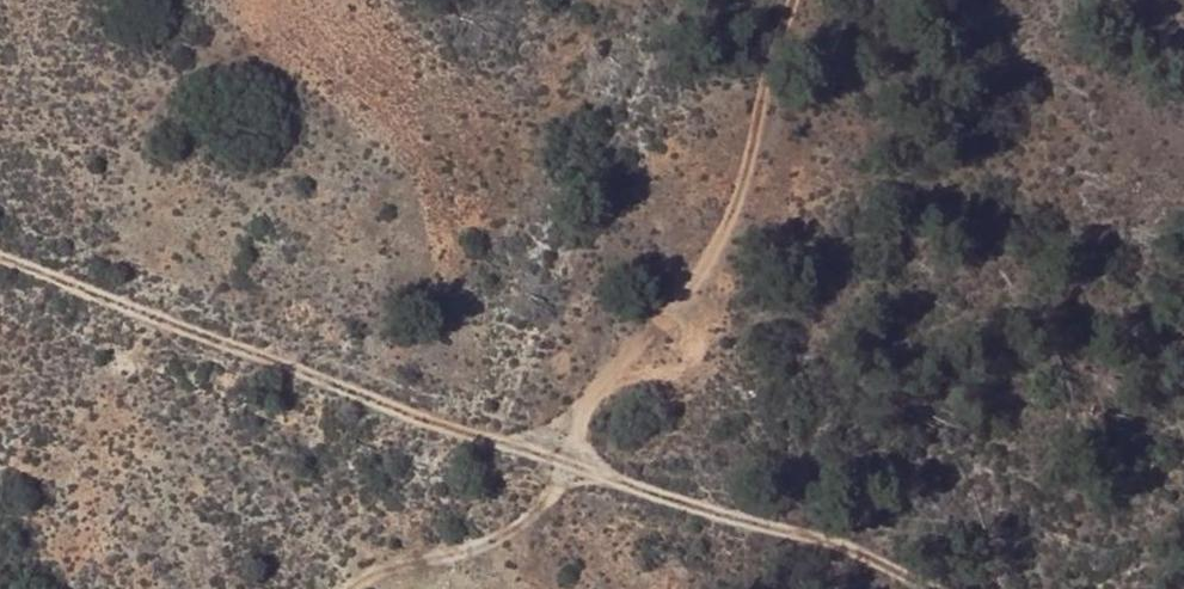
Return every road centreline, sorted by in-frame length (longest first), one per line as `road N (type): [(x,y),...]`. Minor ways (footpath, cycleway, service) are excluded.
road 1 (track): [(0,245),(761,534),(881,568),(926,588)]
road 2 (track): [(556,455),(668,327),(718,247),(785,0)]
road 3 (track): [(556,455),(523,516),(474,540),(381,550),(337,588)]

